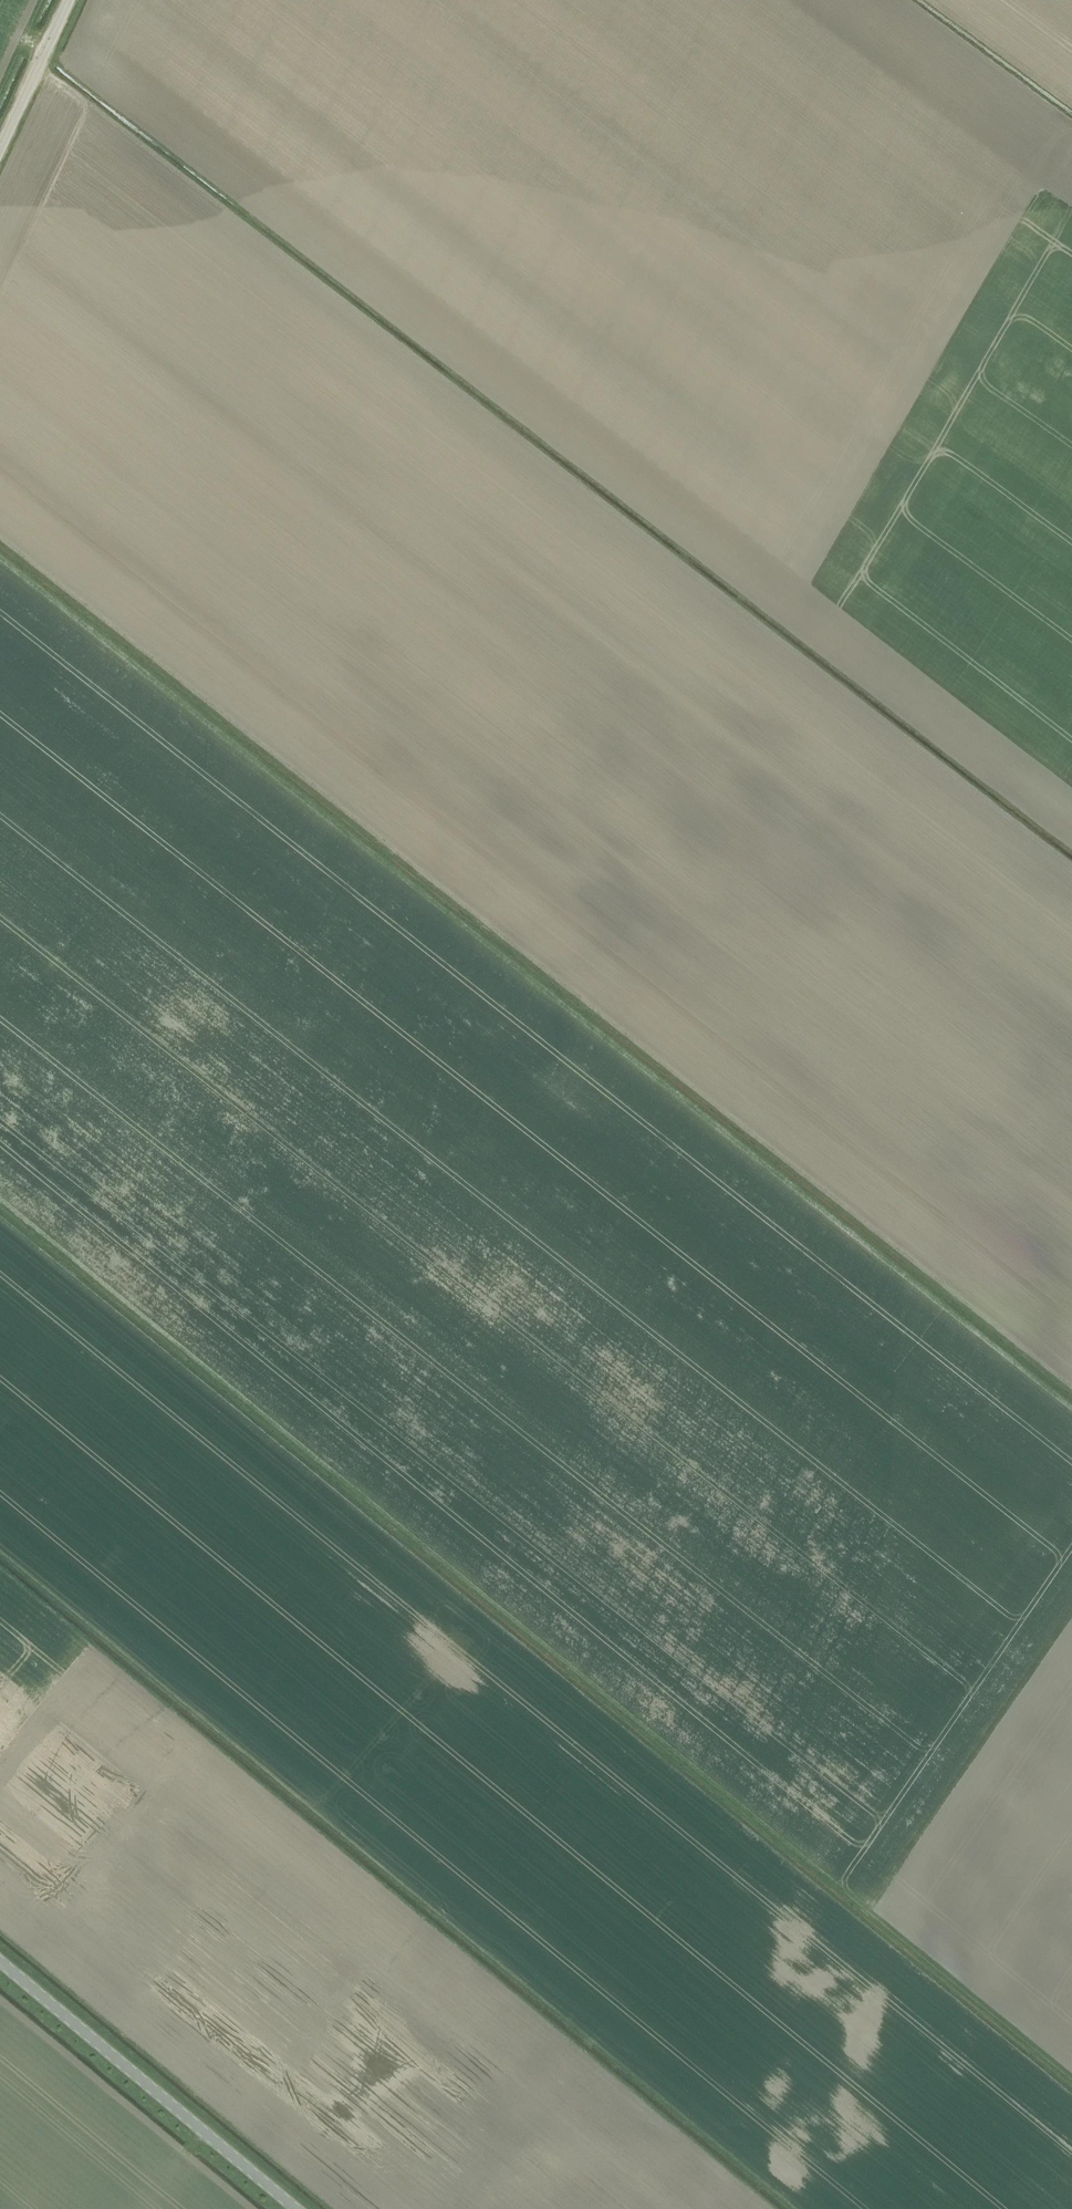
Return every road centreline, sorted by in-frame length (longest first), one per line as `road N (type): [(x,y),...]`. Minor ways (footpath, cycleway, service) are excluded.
road 1 (tertiary): [(292,2208),(0,1966)]
road 2 (unclassified): [(0,150),(69,0)]

